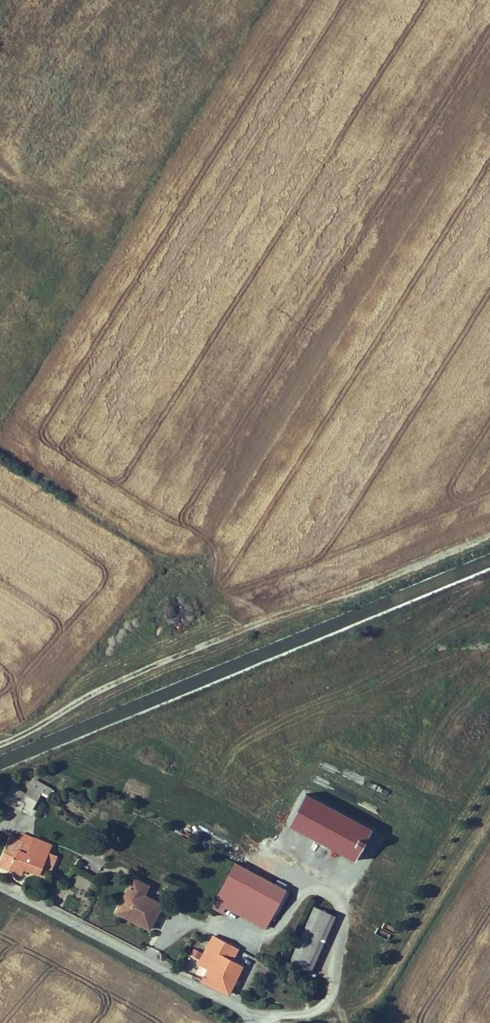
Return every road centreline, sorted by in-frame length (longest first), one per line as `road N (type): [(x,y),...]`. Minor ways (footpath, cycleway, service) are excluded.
road 1 (track): [(259,1022),(358,1010),(385,995),(489,819)]
road 2 (unclassified): [(252,1022),(239,1004),(0,879)]

